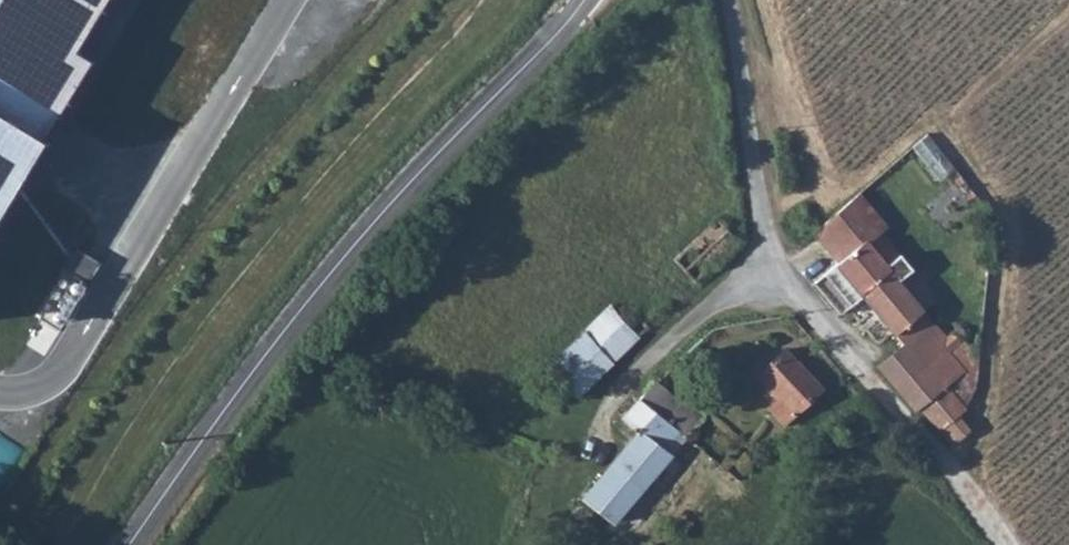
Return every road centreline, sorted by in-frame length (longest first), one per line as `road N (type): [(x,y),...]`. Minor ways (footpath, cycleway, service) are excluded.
road 1 (secondary): [(586,0),(342,260),(129,544)]
road 2 (unclassified): [(1006,544),(772,259),(731,0)]

